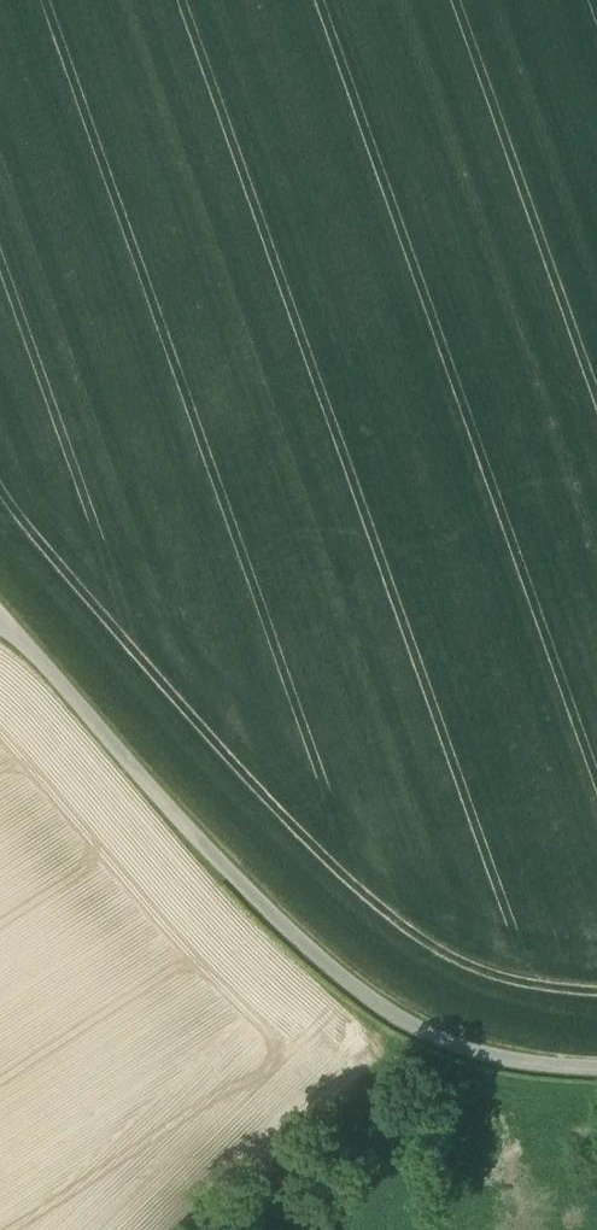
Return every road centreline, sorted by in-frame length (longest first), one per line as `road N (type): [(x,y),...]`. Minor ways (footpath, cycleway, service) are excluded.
road 1 (unclassified): [(0,624),(395,1022),(444,1057),(596,1072)]

